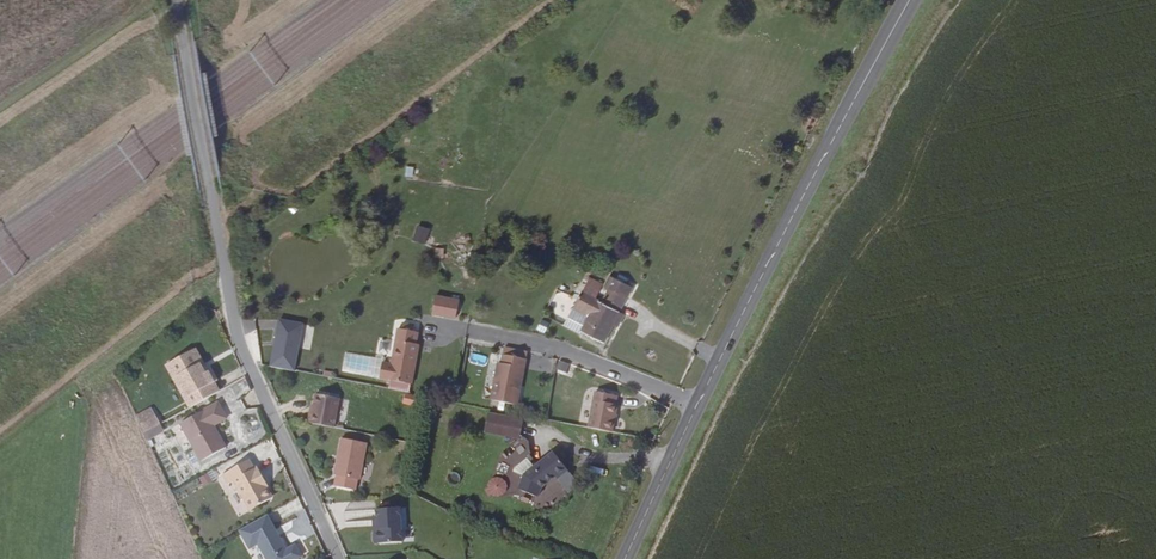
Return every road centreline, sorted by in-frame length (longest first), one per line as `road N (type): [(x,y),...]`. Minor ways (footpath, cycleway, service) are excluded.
road 1 (tertiary): [(910,0),(695,406)]
road 2 (residential): [(337,558),(239,347),(203,143)]
road 3 (residential): [(695,406),(555,348),(480,333)]
road 4 (tertiary): [(695,406),(624,558)]
road 5 (unclassified): [(203,143),(176,0)]

